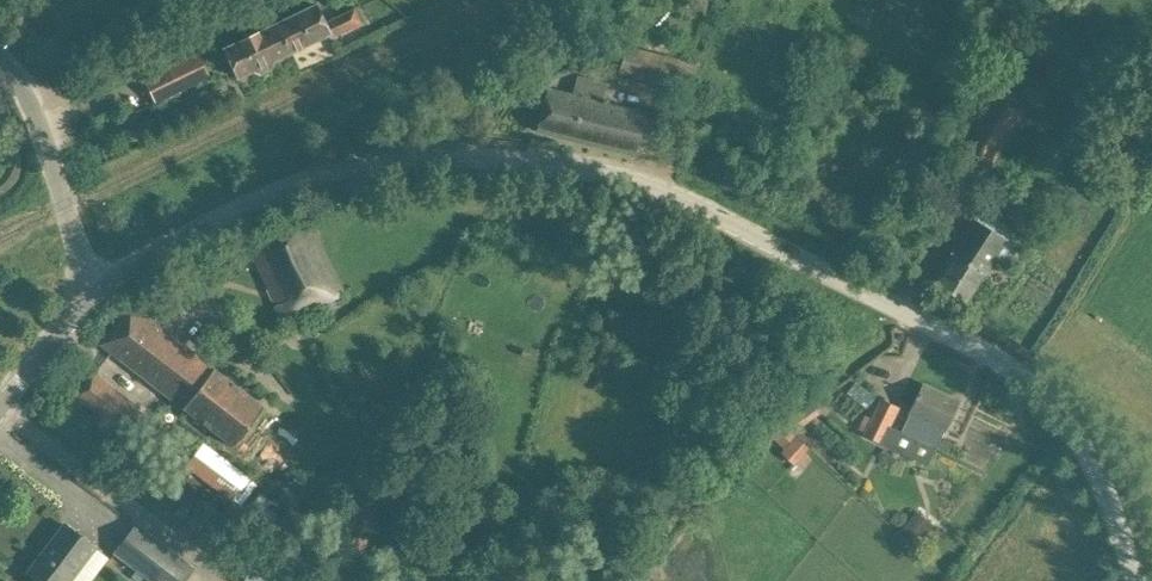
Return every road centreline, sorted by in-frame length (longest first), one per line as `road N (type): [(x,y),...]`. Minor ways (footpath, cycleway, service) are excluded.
road 1 (unclassified): [(1141,580),(1081,437),(1040,391),(997,357),(652,185),(503,156),(406,157),(331,168),(237,207),(90,286)]
road 2 (unclassified): [(90,286),(35,103),(0,51)]
road 3 (unclassified): [(0,405),(90,286)]

